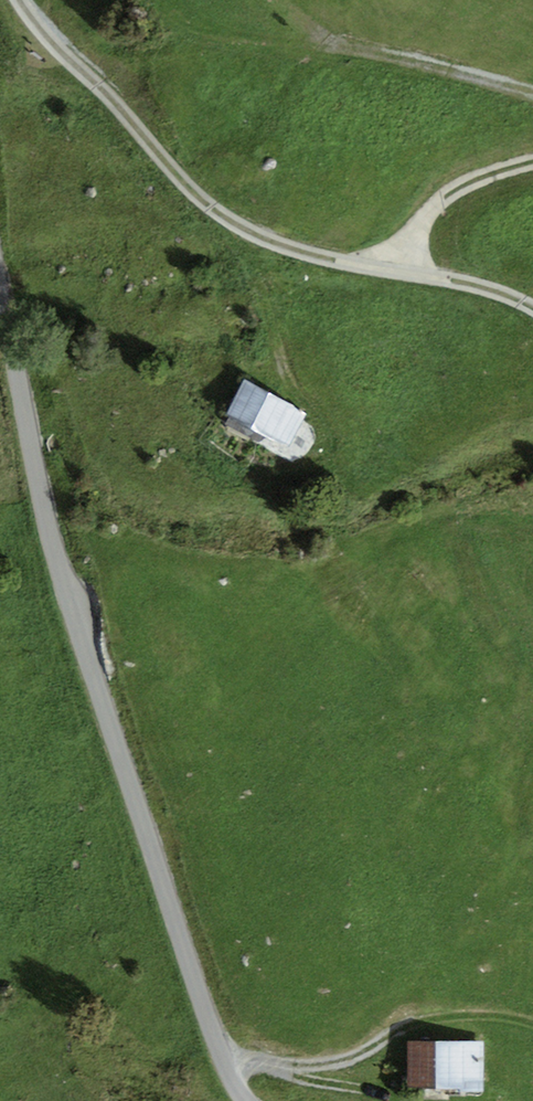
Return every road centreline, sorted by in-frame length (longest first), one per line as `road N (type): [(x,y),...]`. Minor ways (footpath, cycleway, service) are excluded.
road 1 (unclassified): [(0,305),(58,574),(210,1039),(244,1100)]
road 2 (track): [(532,304),(471,282),(290,247),(201,196),(26,0)]
road 3 (track): [(231,1084),(335,1049),(460,943),(492,934),(532,935)]
road 4 (track): [(286,11),(332,38),(532,97)]
road 5 (track): [(387,266),(451,190),(532,161)]

